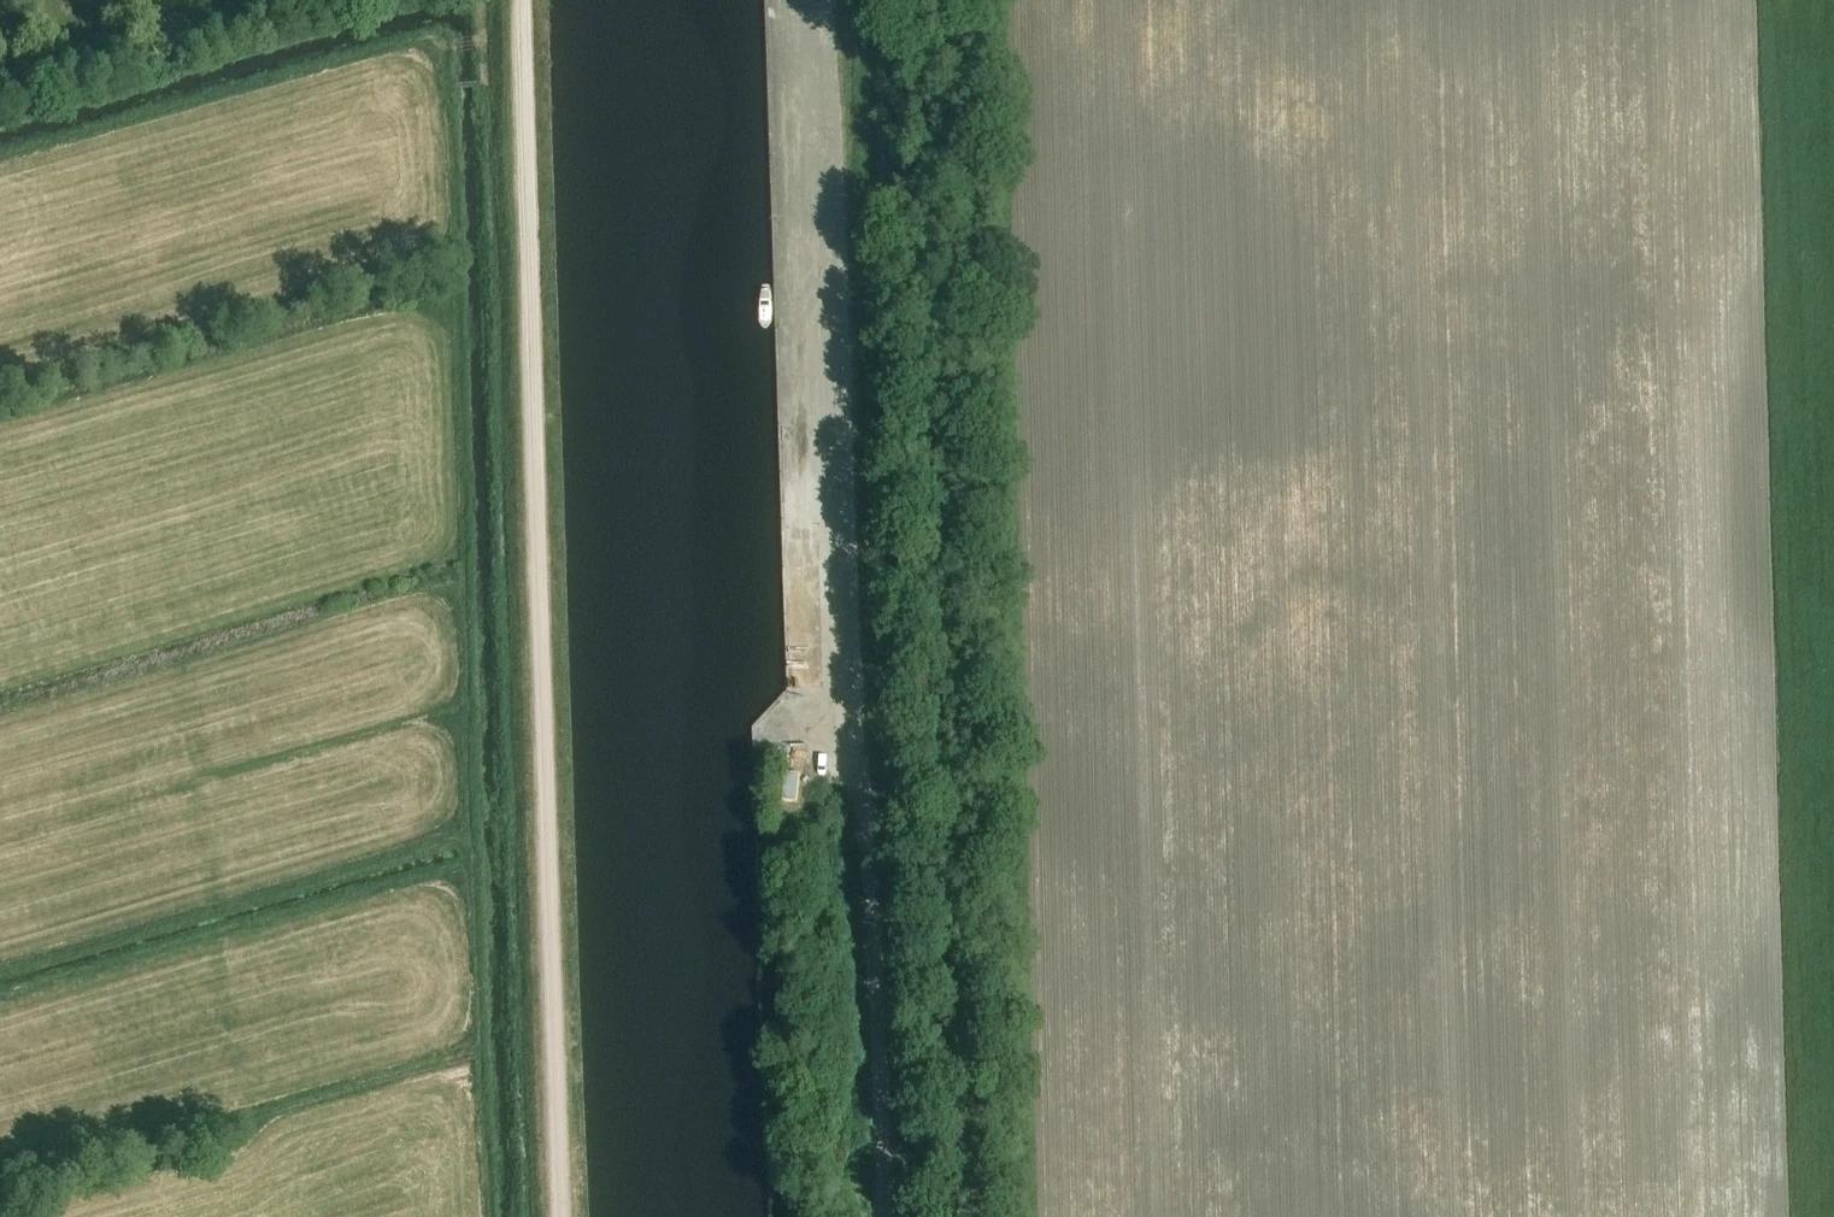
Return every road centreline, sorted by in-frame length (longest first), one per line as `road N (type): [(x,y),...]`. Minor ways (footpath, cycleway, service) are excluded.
road 1 (track): [(561,1216),(521,0)]
road 2 (track): [(859,780),(875,1216)]

